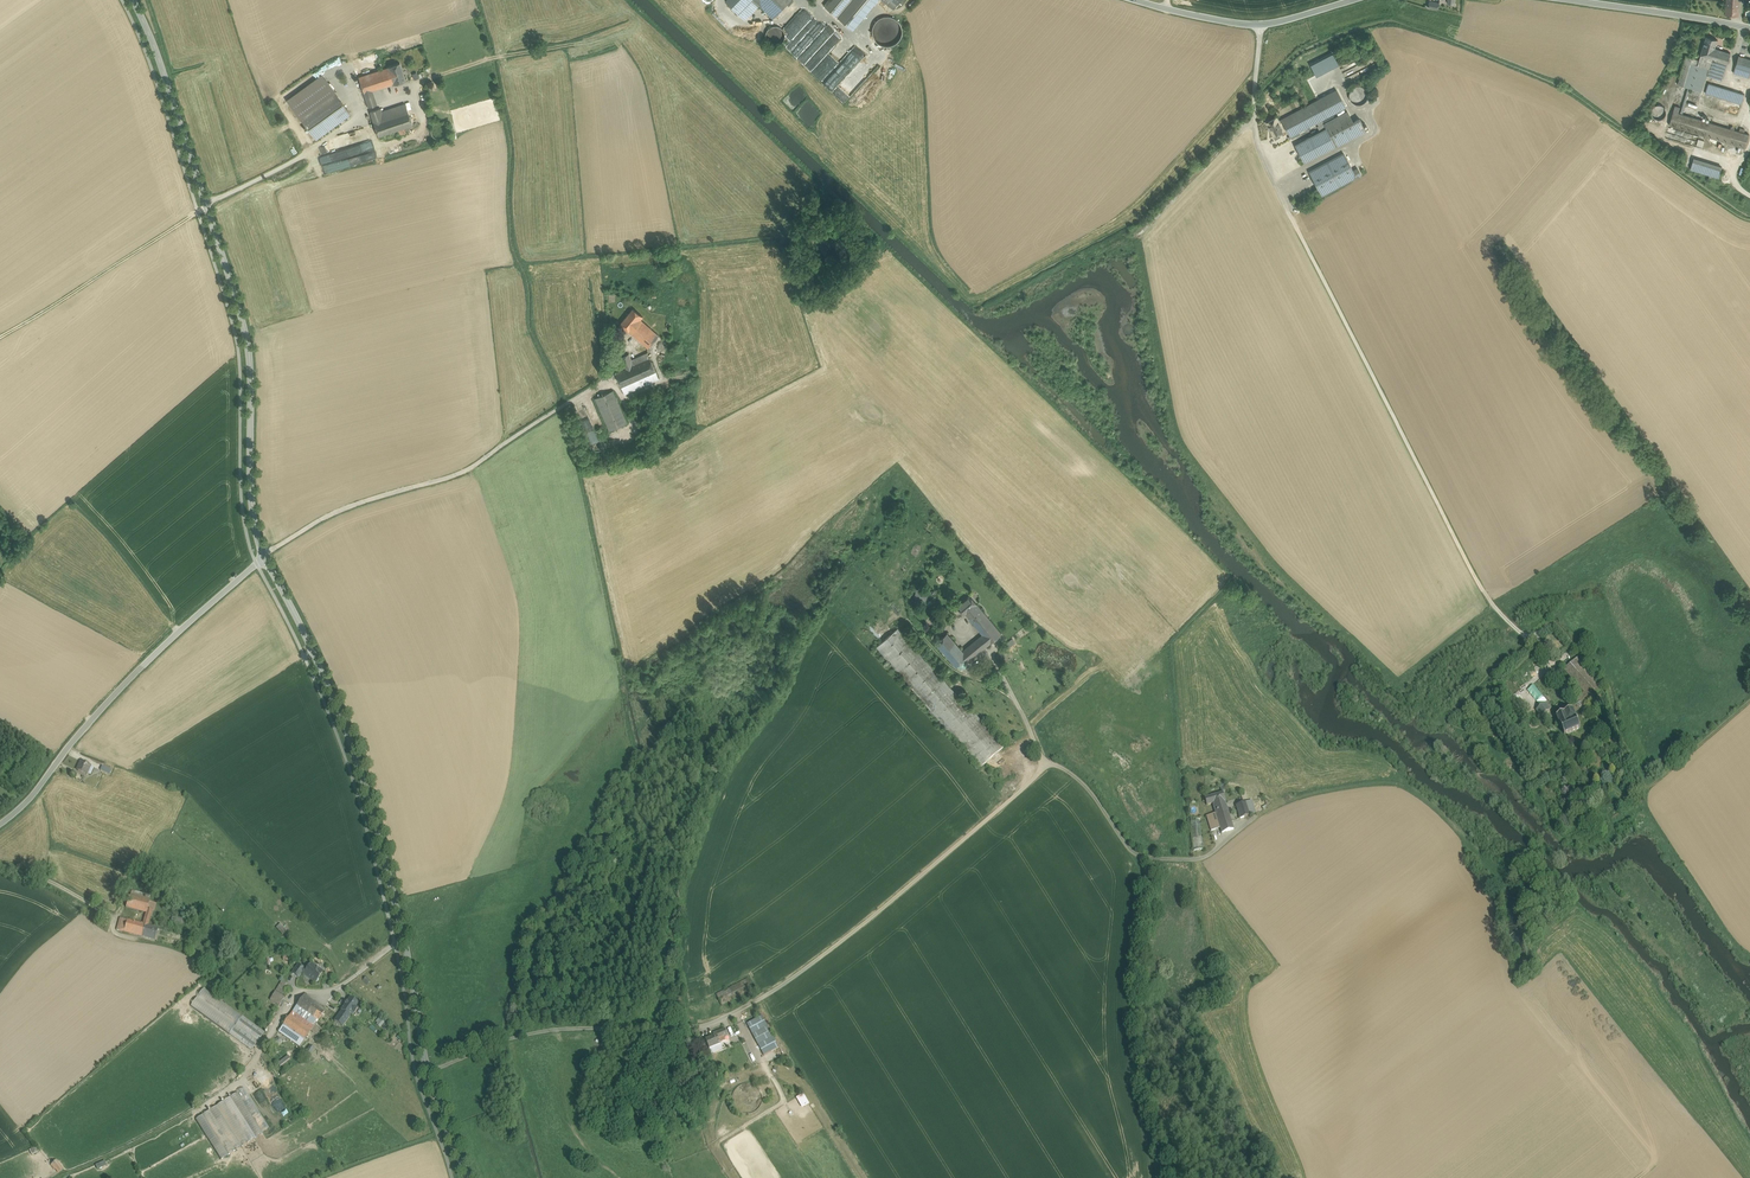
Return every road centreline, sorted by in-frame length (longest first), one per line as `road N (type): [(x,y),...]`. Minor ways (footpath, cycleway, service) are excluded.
road 1 (track): [(1263,25),(1254,119),(1259,150),(1500,613),(1533,641),(1551,625),(1561,627),(1588,657),(1614,690),(1621,729),(1650,788),(1749,704)]
road 2 (tertiary): [(463,1177),(421,1052),(364,789),(331,694),(264,556)]
road 3 (tertiary): [(264,556),(252,501),(250,343),(135,0)]
road 4 (tertiary): [(0,822),(129,676),(264,556)]
road 5 (secondary): [(1139,0),(1256,26),(1351,0)]
road 6 (secondary): [(1570,0),(1749,29)]
road 7 (track): [(1254,119),(1136,239)]
road 8 (track): [(1277,183),(1368,134),(1371,122),(1353,110)]

